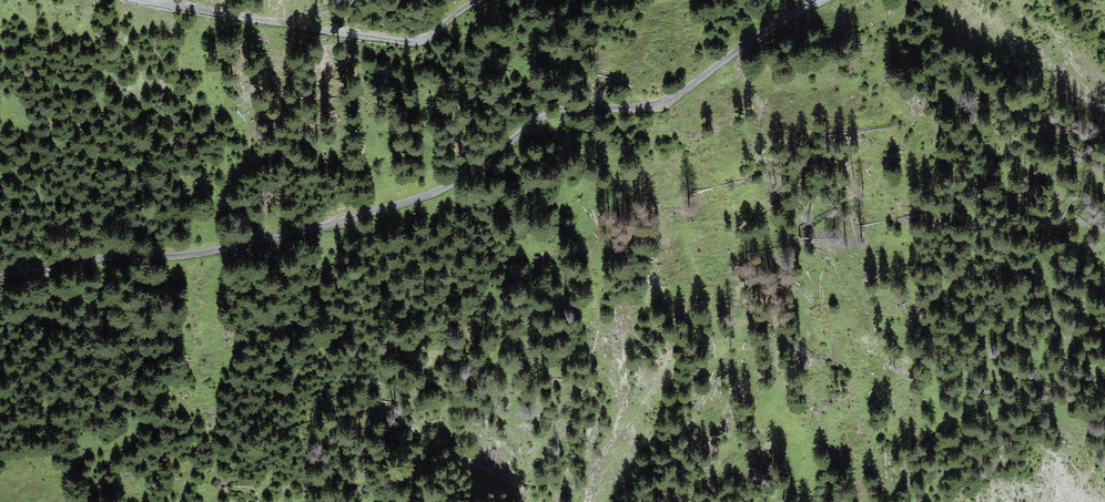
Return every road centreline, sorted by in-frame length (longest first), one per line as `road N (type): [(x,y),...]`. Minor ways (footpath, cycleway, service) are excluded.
road 1 (unclassified): [(0,272),(239,240),(443,181),(546,121),(634,108),(687,88),(812,0)]
road 2 (track): [(484,0),(407,49),(165,0)]

